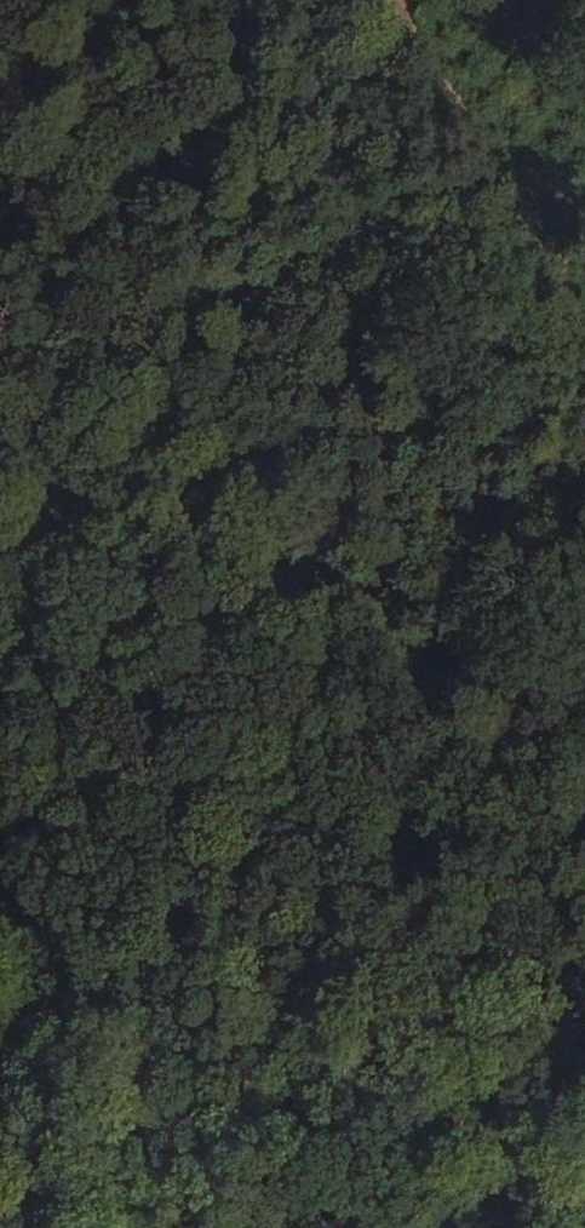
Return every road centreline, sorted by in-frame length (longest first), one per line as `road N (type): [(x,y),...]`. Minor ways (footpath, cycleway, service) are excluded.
road 1 (track): [(360,0),(501,237),(584,357)]

